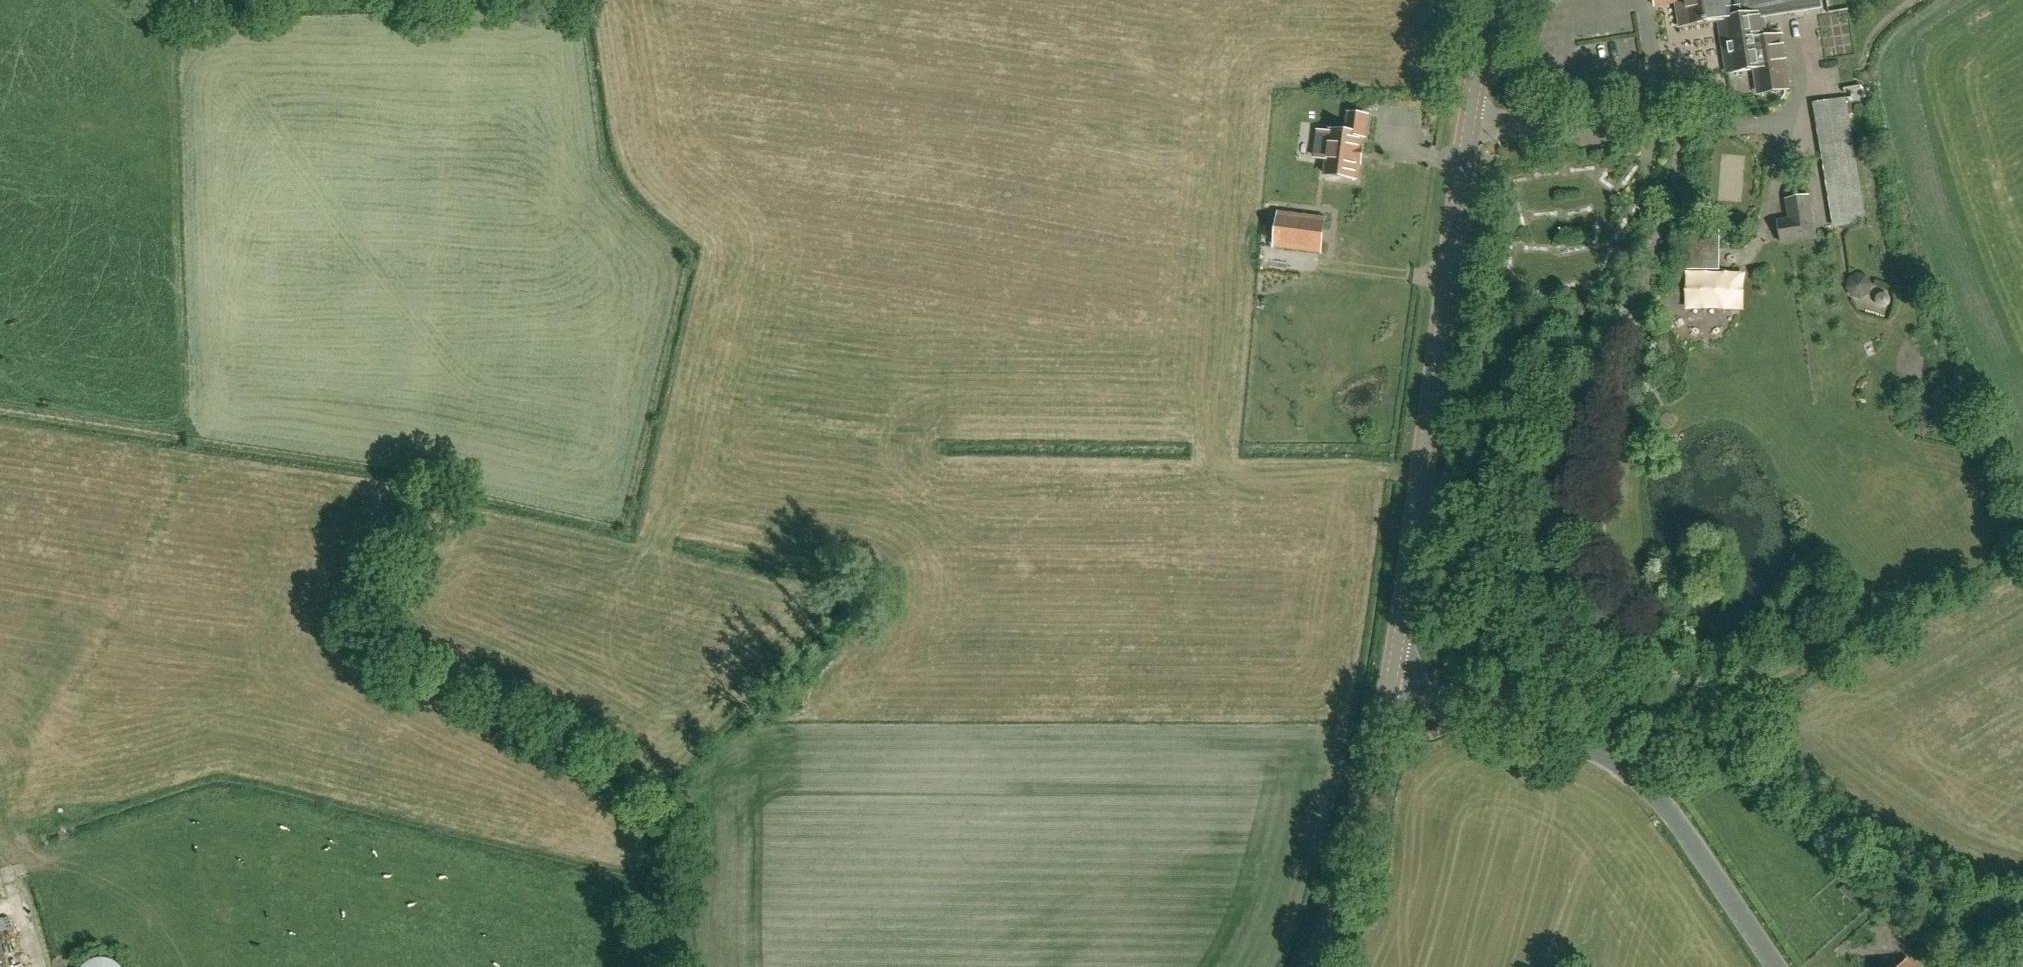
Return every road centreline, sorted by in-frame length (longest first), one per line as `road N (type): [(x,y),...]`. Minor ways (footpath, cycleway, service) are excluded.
road 1 (tertiary): [(1393,677),(1475,85),(1499,0)]
road 2 (unclassified): [(1774,966),(1637,779),(1393,677)]
road 3 (tertiary): [(1313,966),(1352,857),(1393,677)]

